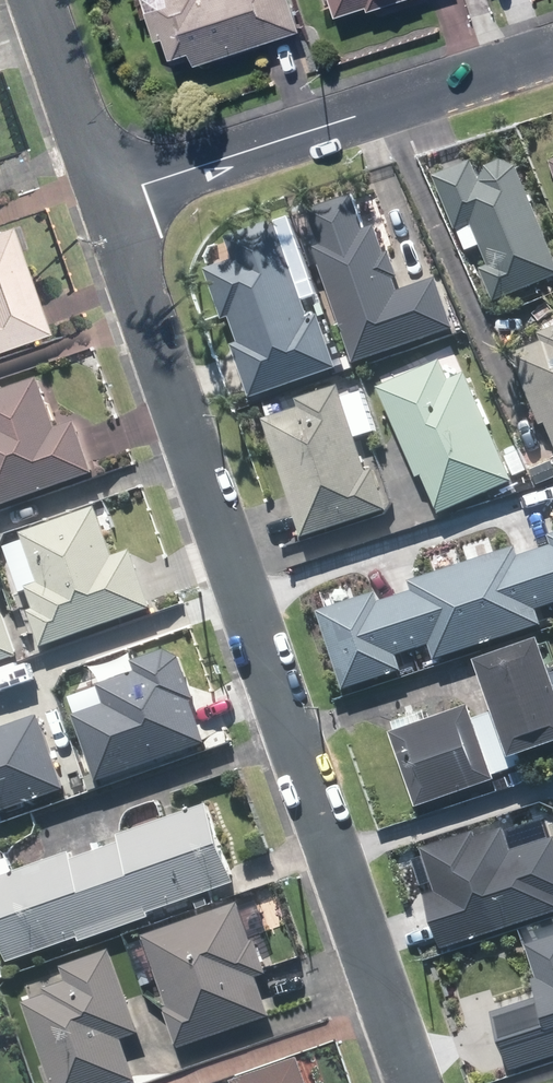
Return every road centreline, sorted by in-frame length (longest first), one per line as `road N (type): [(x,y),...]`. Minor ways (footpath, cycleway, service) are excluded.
road 1 (residential): [(113,201),(415,1082)]
road 2 (residential): [(552,52),(113,201)]
road 3 (residential): [(41,0),(113,201)]

